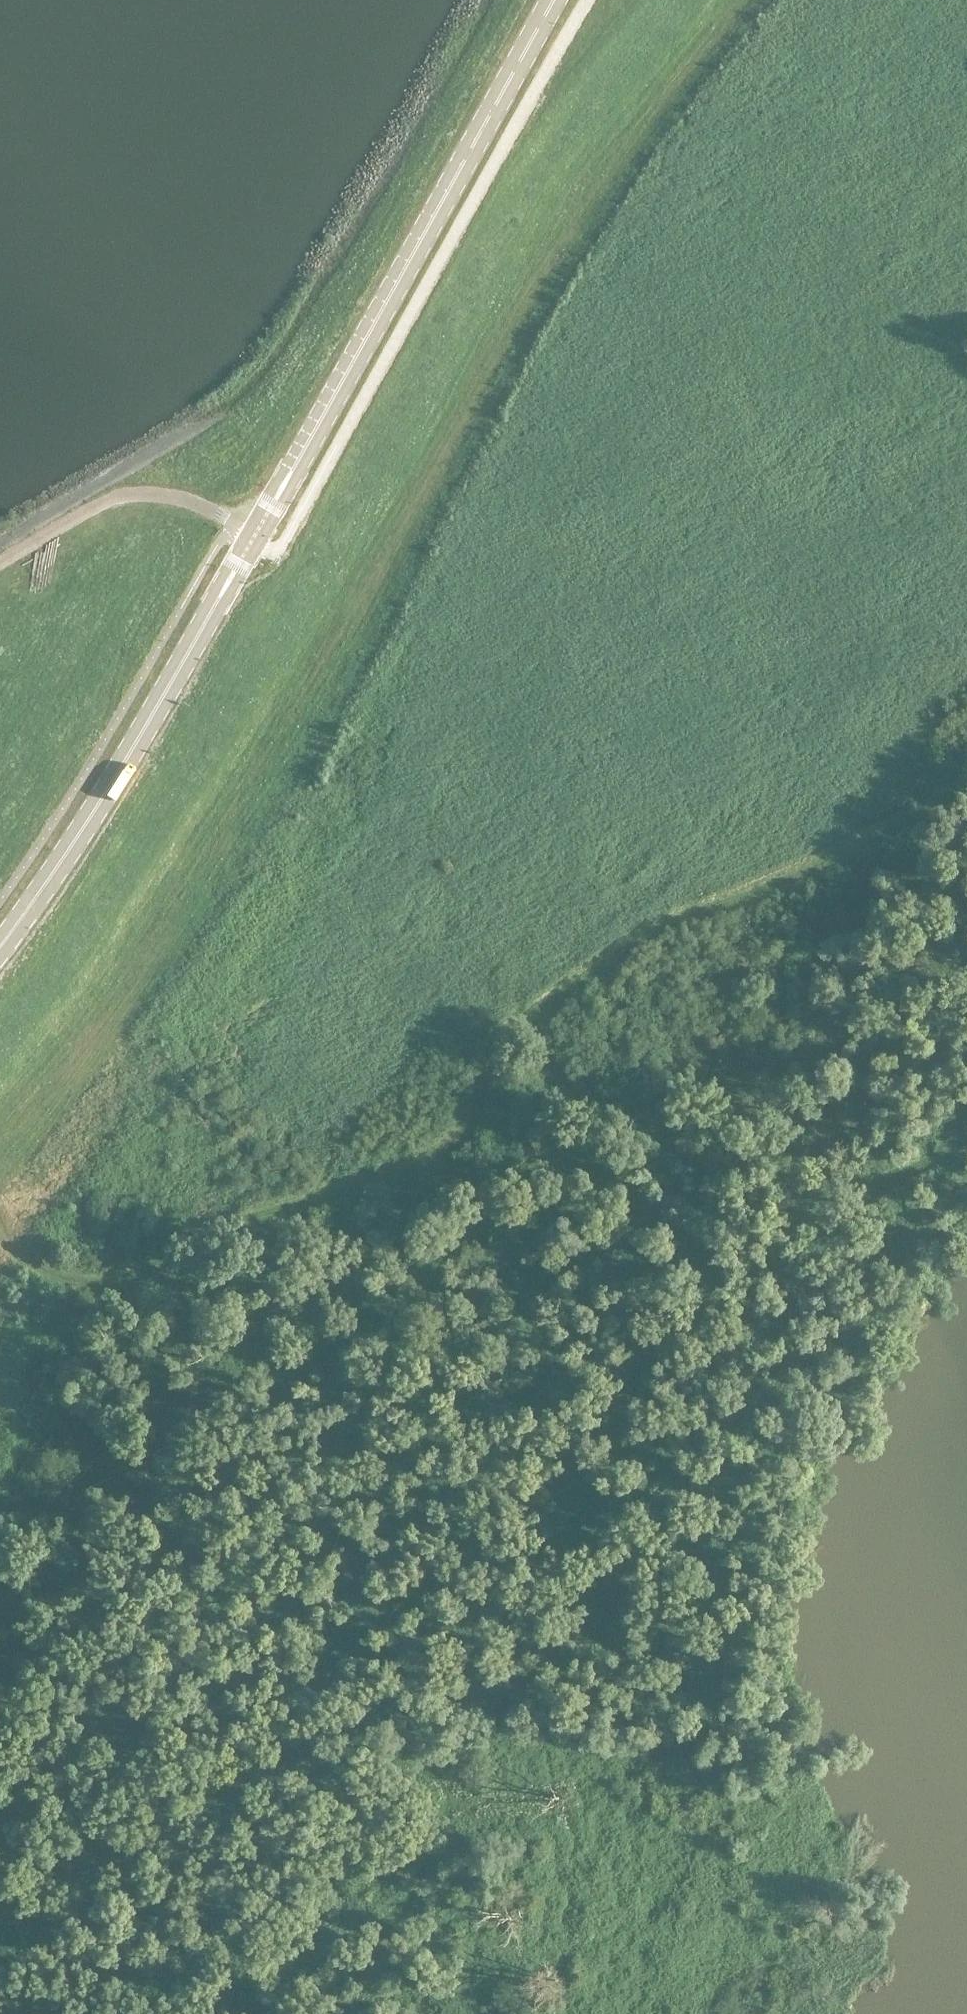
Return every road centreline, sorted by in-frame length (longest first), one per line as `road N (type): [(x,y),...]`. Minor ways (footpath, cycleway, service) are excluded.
road 1 (secondary): [(253,538),(555,0)]
road 2 (secondary): [(0,946),(56,868),(253,538)]
road 3 (unclassified): [(0,560),(101,502),(141,491),(197,503),(253,538)]

